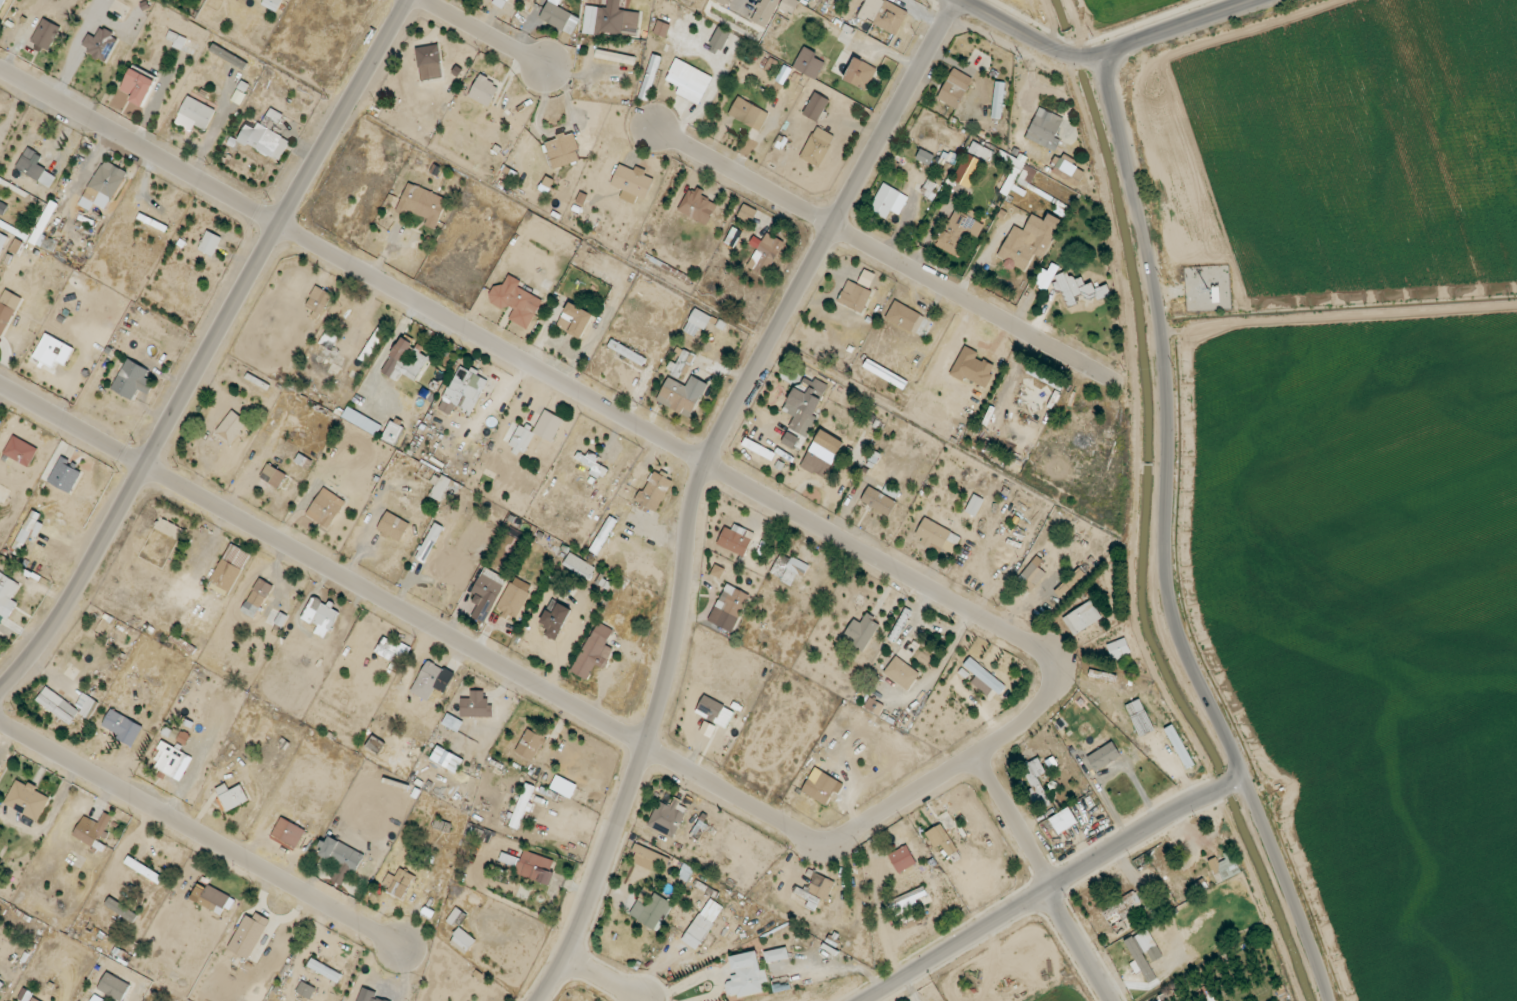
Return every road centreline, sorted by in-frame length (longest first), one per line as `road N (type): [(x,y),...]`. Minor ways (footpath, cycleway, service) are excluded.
road 1 (residential): [(1039,652),(1051,689),(1031,717),(843,838),(817,842),(0,385)]
road 2 (residential): [(1039,652),(0,70)]
road 3 (residential): [(539,1000),(575,940),(661,705),(706,463),(956,0)]
road 4 (tertiary): [(1331,1000),(1175,618),(1166,565),(1163,334),(1103,58)]
road 5 (residential): [(0,693),(81,587),(409,0)]
road 6 (residential): [(1089,368),(658,132)]
road 7 (residential): [(0,724),(402,948)]
road 8 (tertiary): [(873,1000),(1218,797)]
road 9 (tertiary): [(1255,0),(1103,58)]
road 10 (residential): [(1054,892),(975,757)]
road 11 (residential): [(423,0),(546,66)]
road 12 (tertiary): [(1078,60),(961,0)]
road 13 (residential): [(1111,1000),(1049,895)]

